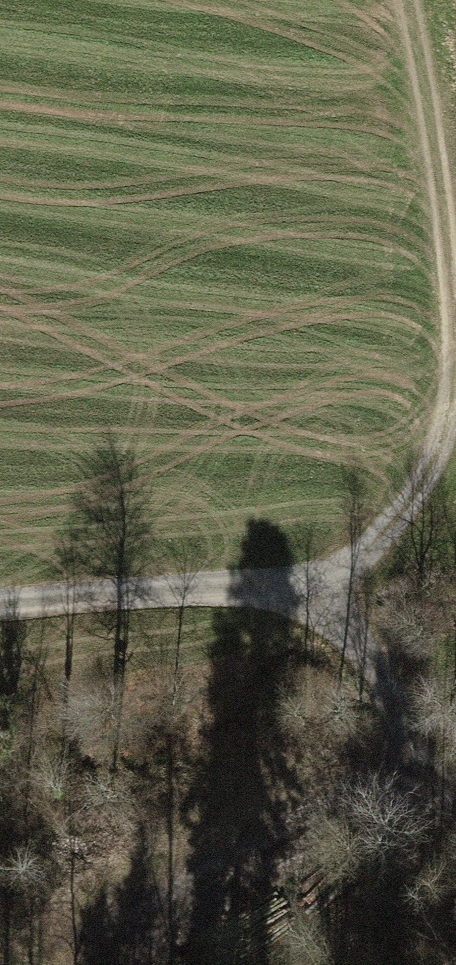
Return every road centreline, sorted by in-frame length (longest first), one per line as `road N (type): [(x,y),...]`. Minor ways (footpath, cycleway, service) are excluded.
road 1 (track): [(109,964),(147,892),(431,766)]
road 2 (track): [(0,603),(314,597)]
road 3 (track): [(314,597),(360,634),(396,682),(431,766),(455,783)]
road 4 (track): [(314,597),(414,519),(455,445)]
road 5 (track): [(455,129),(426,0)]

